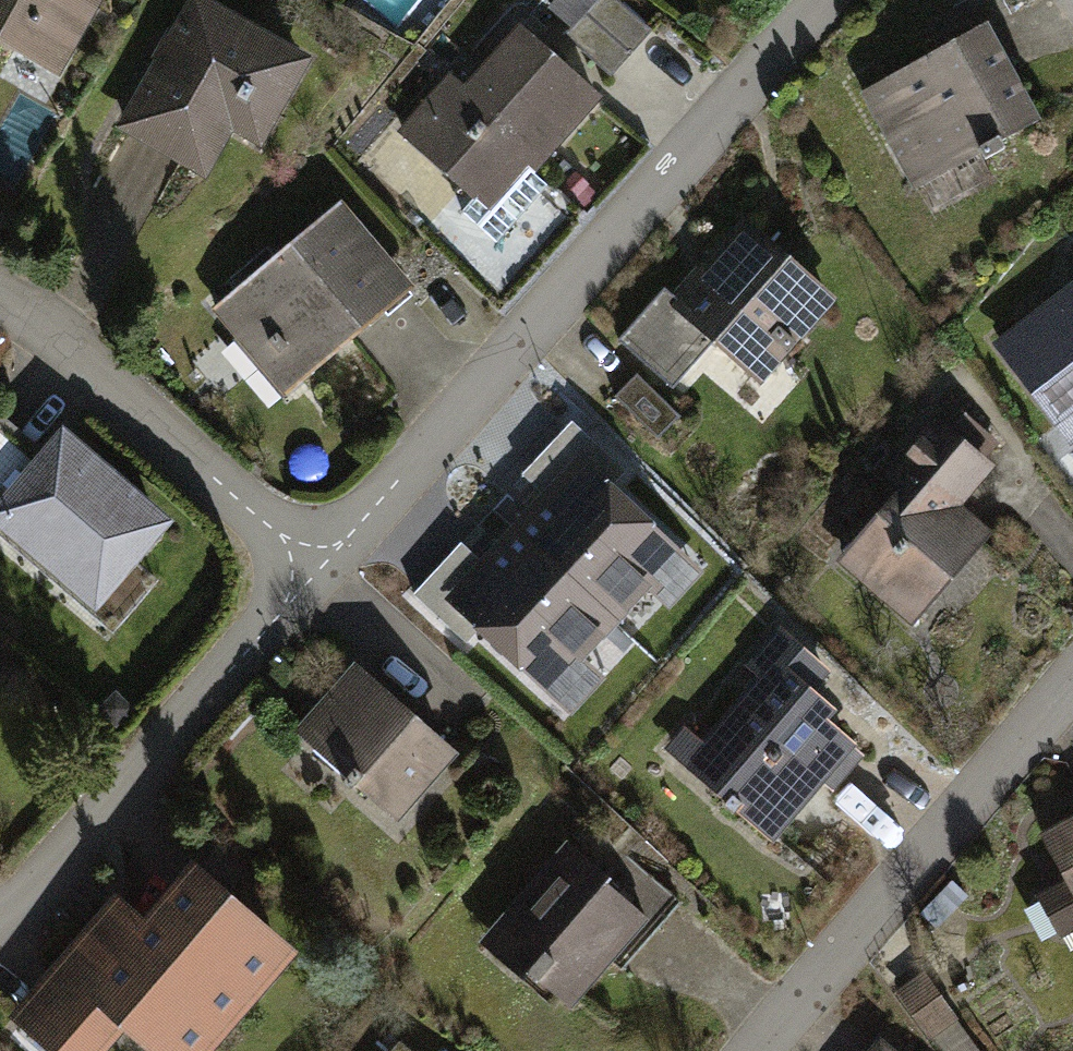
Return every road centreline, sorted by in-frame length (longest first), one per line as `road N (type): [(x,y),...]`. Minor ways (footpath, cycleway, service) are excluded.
road 1 (residential): [(821,0),(319,563)]
road 2 (residential): [(755,1050),(1072,664)]
road 3 (residential): [(319,563),(139,777),(0,911)]
road 4 (residential): [(0,298),(319,563)]

